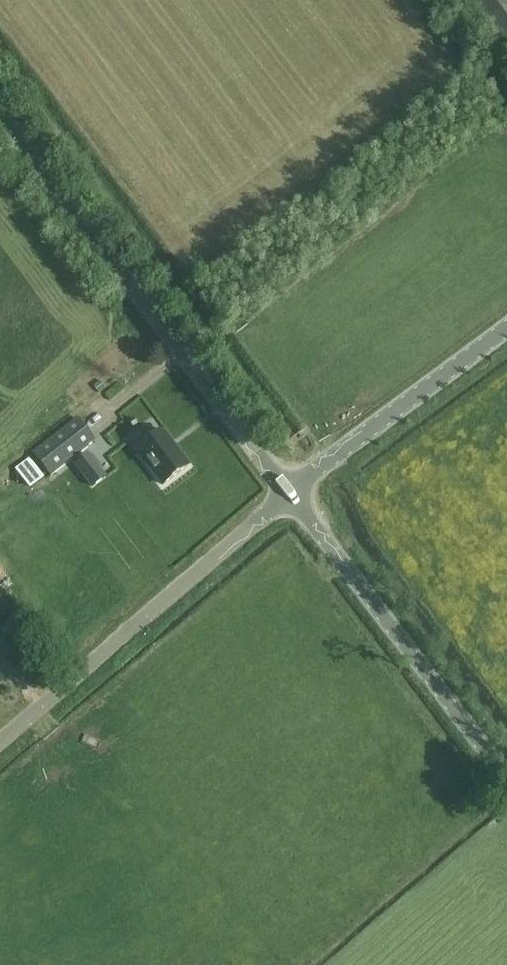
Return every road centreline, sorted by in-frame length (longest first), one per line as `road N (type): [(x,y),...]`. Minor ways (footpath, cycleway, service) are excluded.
road 1 (unclassified): [(287,492),(0,111)]
road 2 (unclassified): [(0,741),(287,492)]
road 3 (unclassified): [(506,780),(287,492)]
road 4 (unclassified): [(287,492),(506,323)]

